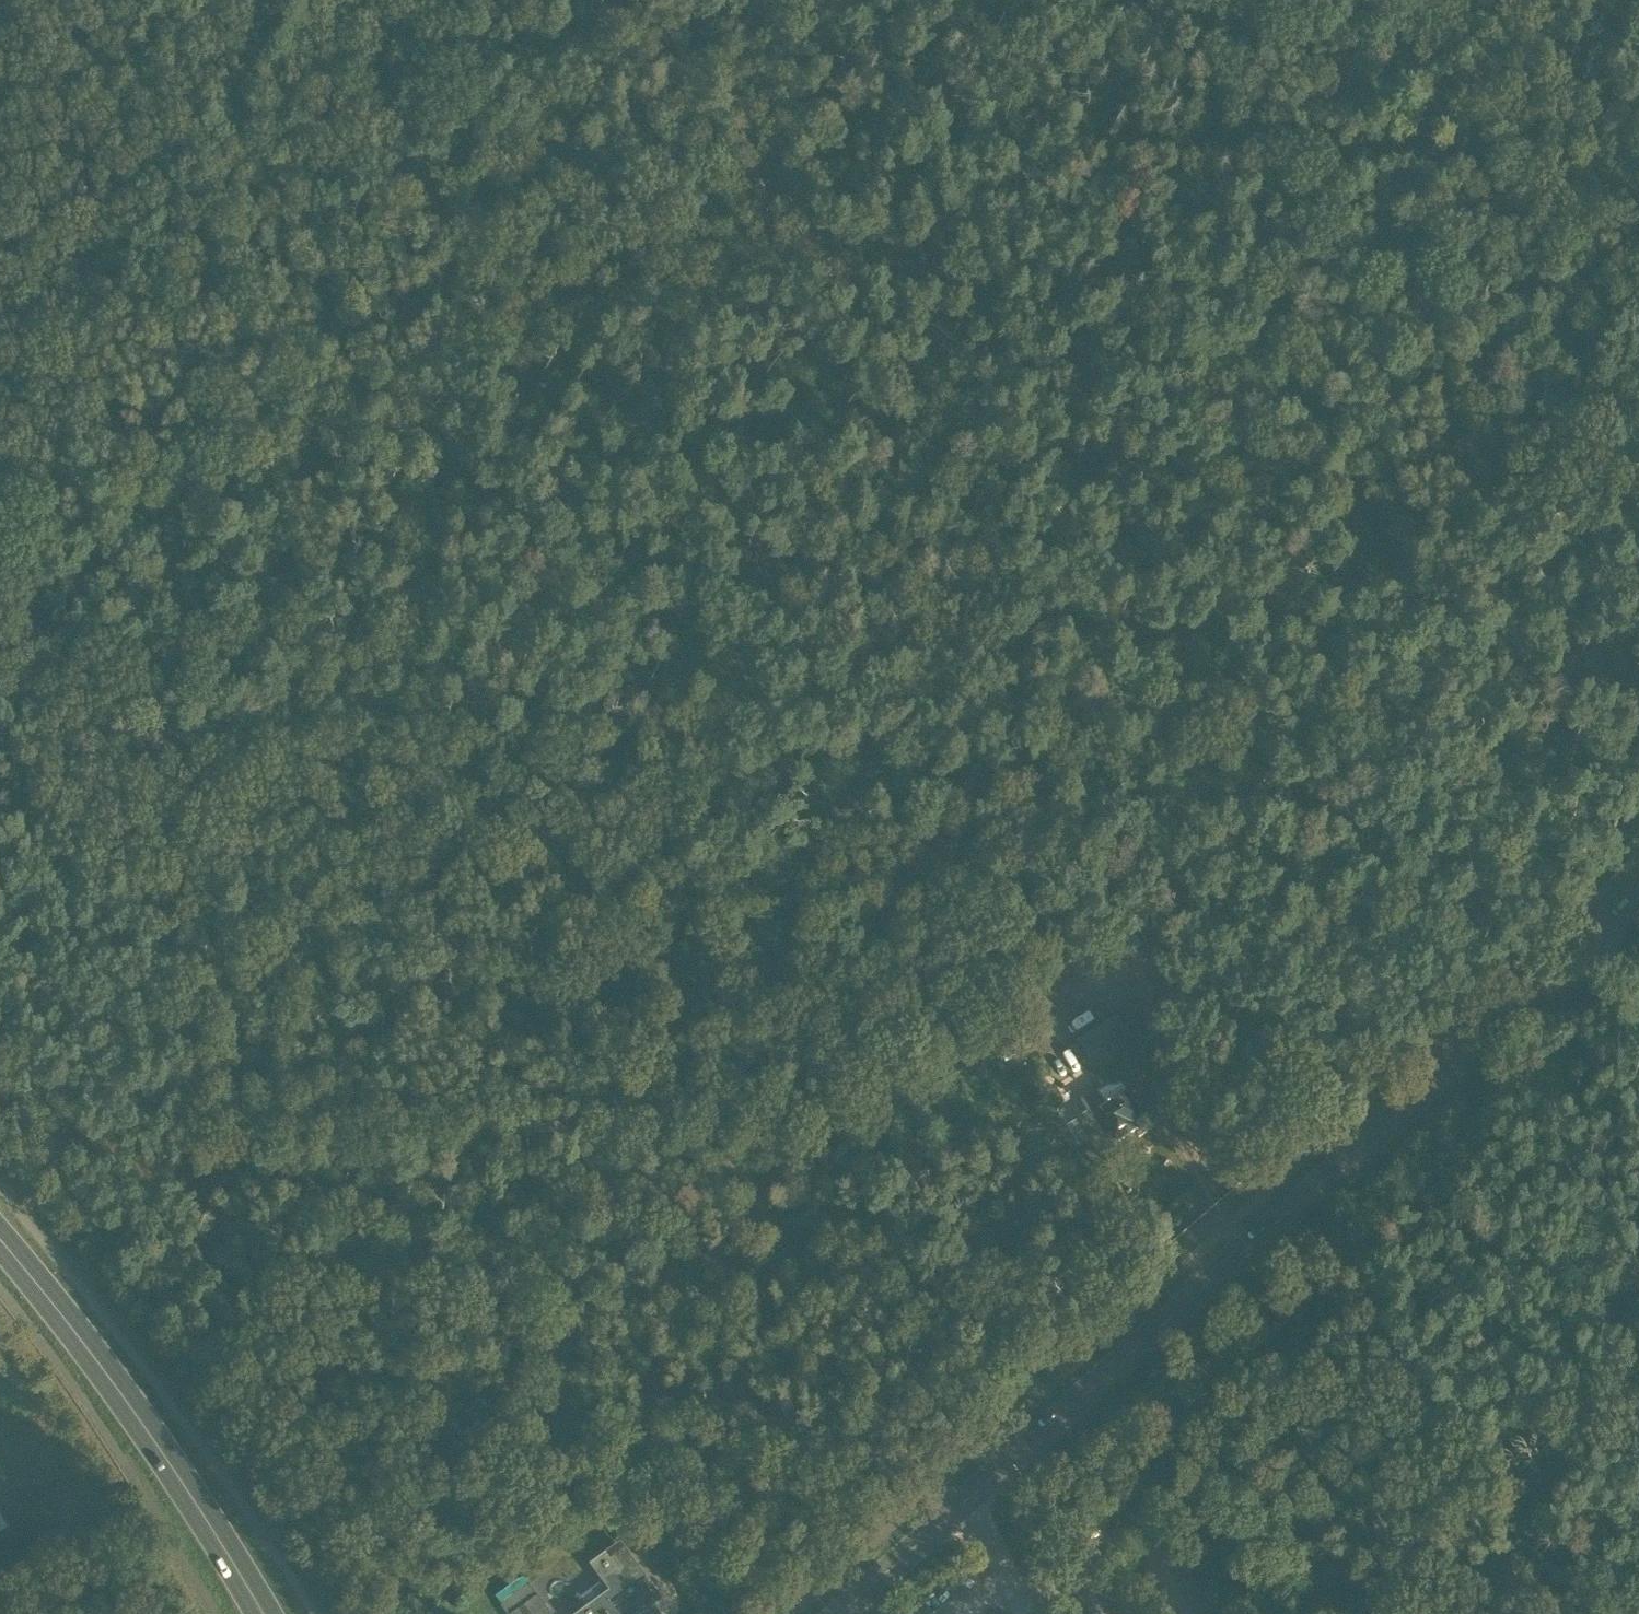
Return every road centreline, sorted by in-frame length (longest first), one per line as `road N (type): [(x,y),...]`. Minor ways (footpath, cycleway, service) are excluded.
road 1 (track): [(38,0),(950,1516)]
road 2 (track): [(1071,0),(1592,938)]
road 3 (secondary): [(971,1498),(1349,1148),(1592,938)]
road 4 (primary): [(0,1242),(105,1369),(264,1613)]
road 5 (secondary): [(838,1613),(971,1498)]
road 6 (residential): [(971,1498),(1024,1613)]

